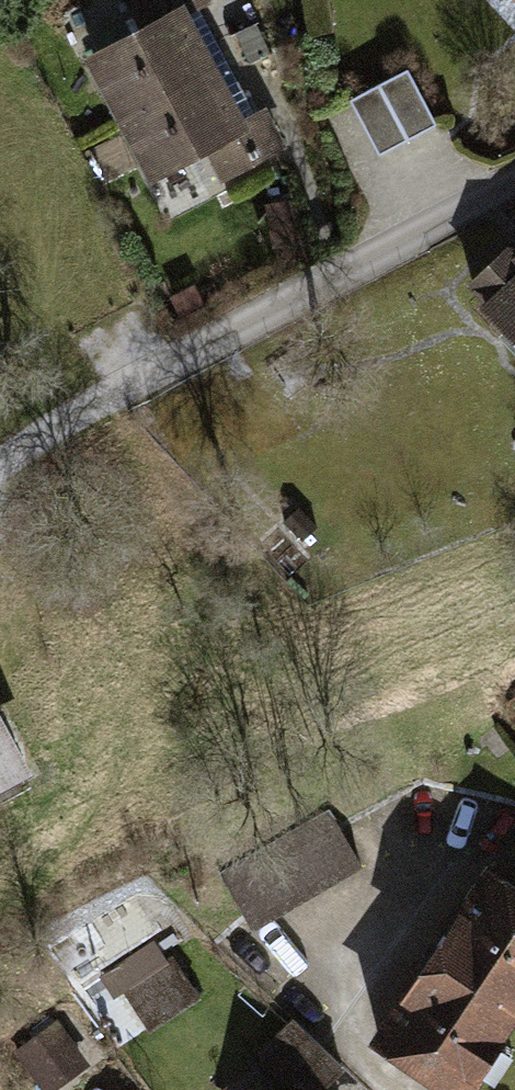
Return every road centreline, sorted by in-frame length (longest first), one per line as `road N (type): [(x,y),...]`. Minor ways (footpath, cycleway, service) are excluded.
road 1 (residential): [(514,194),(0,490)]

